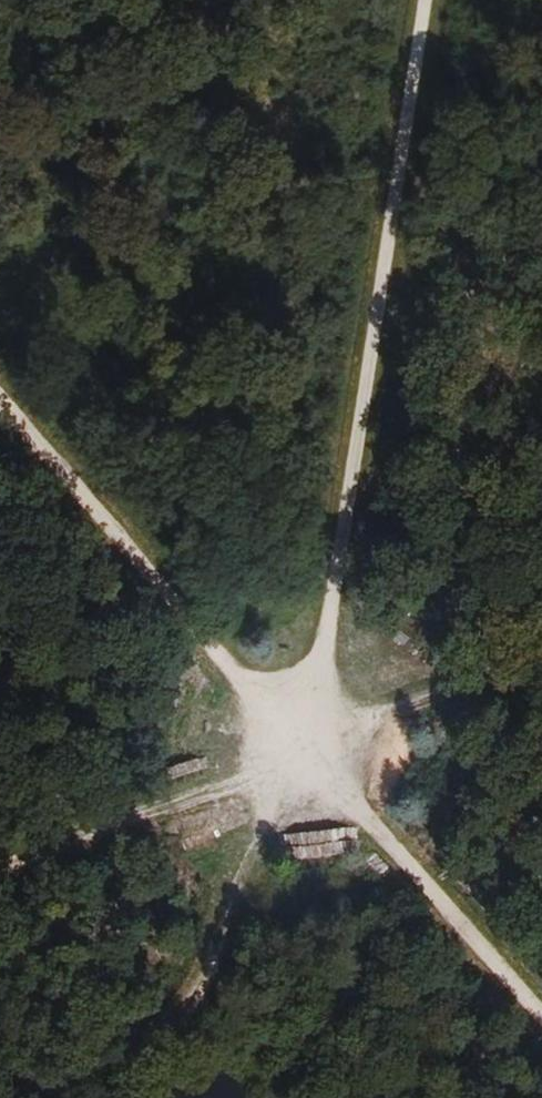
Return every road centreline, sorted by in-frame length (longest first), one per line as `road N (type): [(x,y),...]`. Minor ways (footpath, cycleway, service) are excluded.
road 1 (track): [(428,0),(363,437),(305,759)]
road 2 (track): [(305,759),(0,404)]
road 3 (track): [(305,759),(254,832),(189,1013),(119,1097)]
road 4 (track): [(541,1019),(305,759)]
road 5 (track): [(0,869),(305,759)]
road 6 (track): [(305,759),(541,657)]

